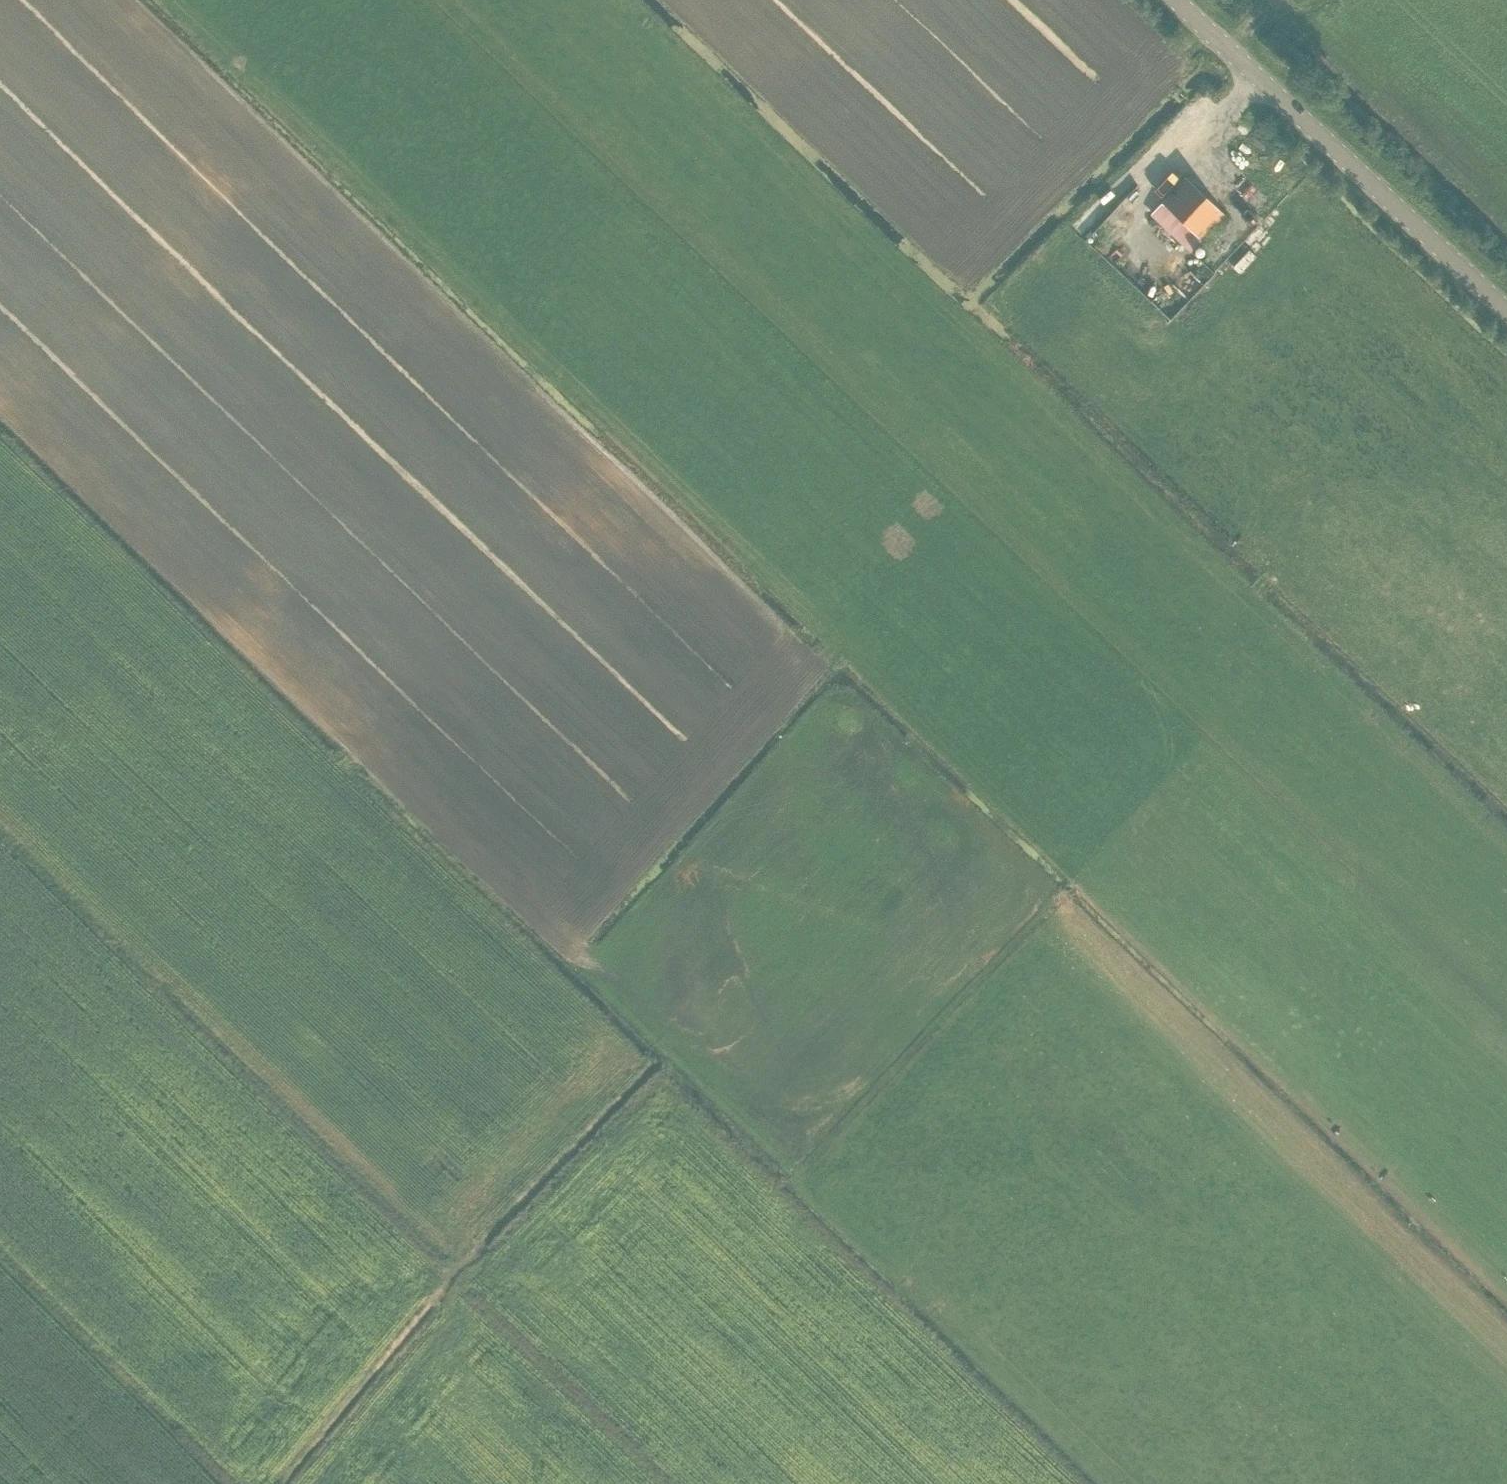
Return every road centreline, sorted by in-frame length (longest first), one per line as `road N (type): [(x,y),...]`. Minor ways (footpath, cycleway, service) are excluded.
road 1 (tertiary): [(1506,315),(1172,0)]

